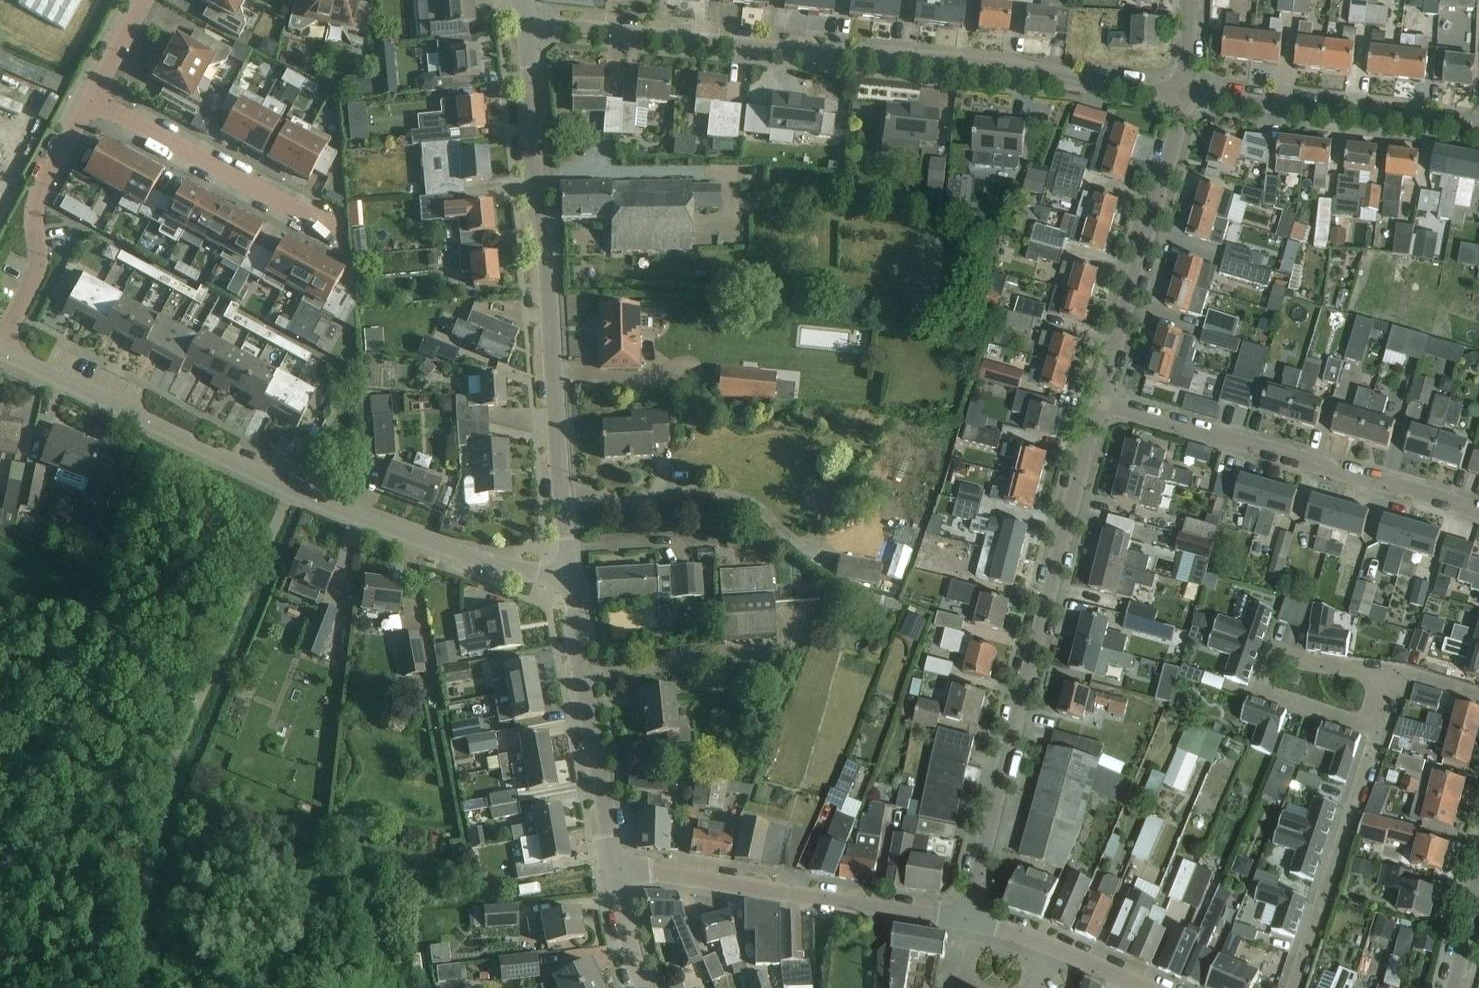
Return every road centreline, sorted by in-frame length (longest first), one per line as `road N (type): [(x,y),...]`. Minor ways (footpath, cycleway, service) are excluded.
road 1 (unclassified): [(1182,93),(1061,80),(1039,70),(530,22)]
road 2 (unclassified): [(570,574),(471,556),(291,490),(0,350)]
road 3 (unclassified): [(570,574),(530,22)]
road 4 (residential): [(965,920),(1091,425),(1104,401)]
road 5 (residential): [(1478,511),(1104,401)]
road 6 (residential): [(965,920),(615,870)]
road 7 (residential): [(1104,401),(1104,372),(1182,93)]
road 8 (unclassified): [(615,870),(570,574)]
road 9 (unclassified): [(1478,130),(1182,93)]
road 10 (residential): [(1375,726),(1257,691),(1269,646),(1390,677)]
road 11 (residential): [(1288,987),(1375,726)]
road 12 (residential): [(91,100),(36,200),(39,275),(0,349)]
road 13 (residential): [(324,228),(91,100)]
road 14 (residential): [(1147,987),(965,920)]
road 15 (unclassified): [(643,987),(615,870)]

